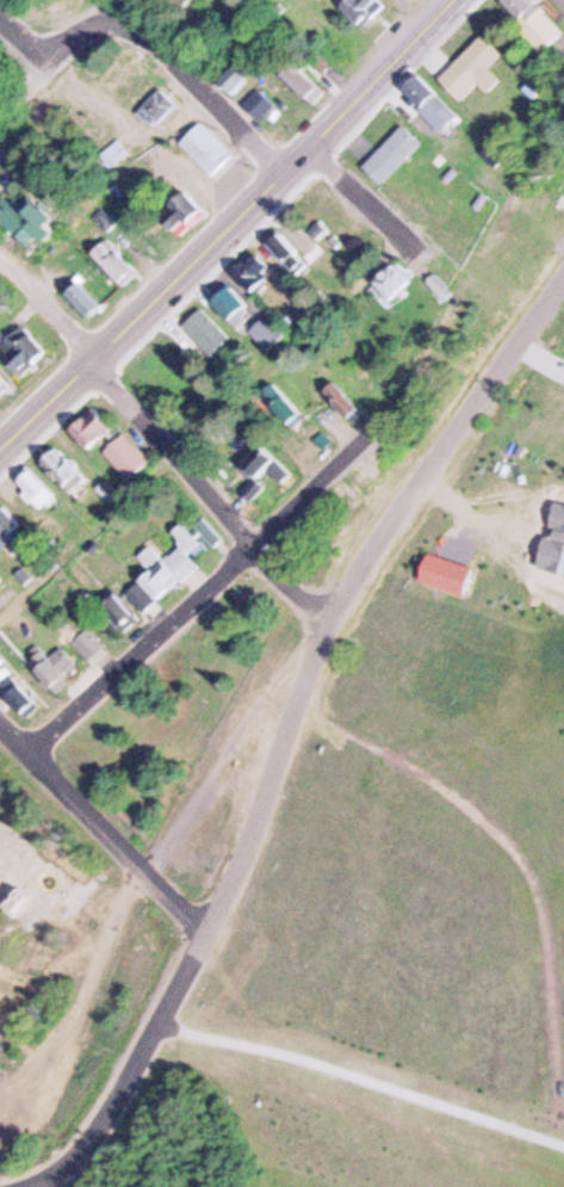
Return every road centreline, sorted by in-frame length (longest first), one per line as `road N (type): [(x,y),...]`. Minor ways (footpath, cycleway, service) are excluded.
road 1 (residential): [(15,1186),(78,1145),(242,841),(377,528),(563,266)]
road 2 (residential): [(11,728),(45,732),(64,725),(260,544),(368,431),(392,387)]
road 3 (residential): [(260,544),(0,247)]
road 4 (secondary): [(0,445),(283,173)]
road 5 (secondary): [(283,173),(452,0)]
road 6 (residential): [(283,173),(130,0)]
road 7 (residential): [(127,0),(78,36),(57,41),(36,39),(0,12)]

